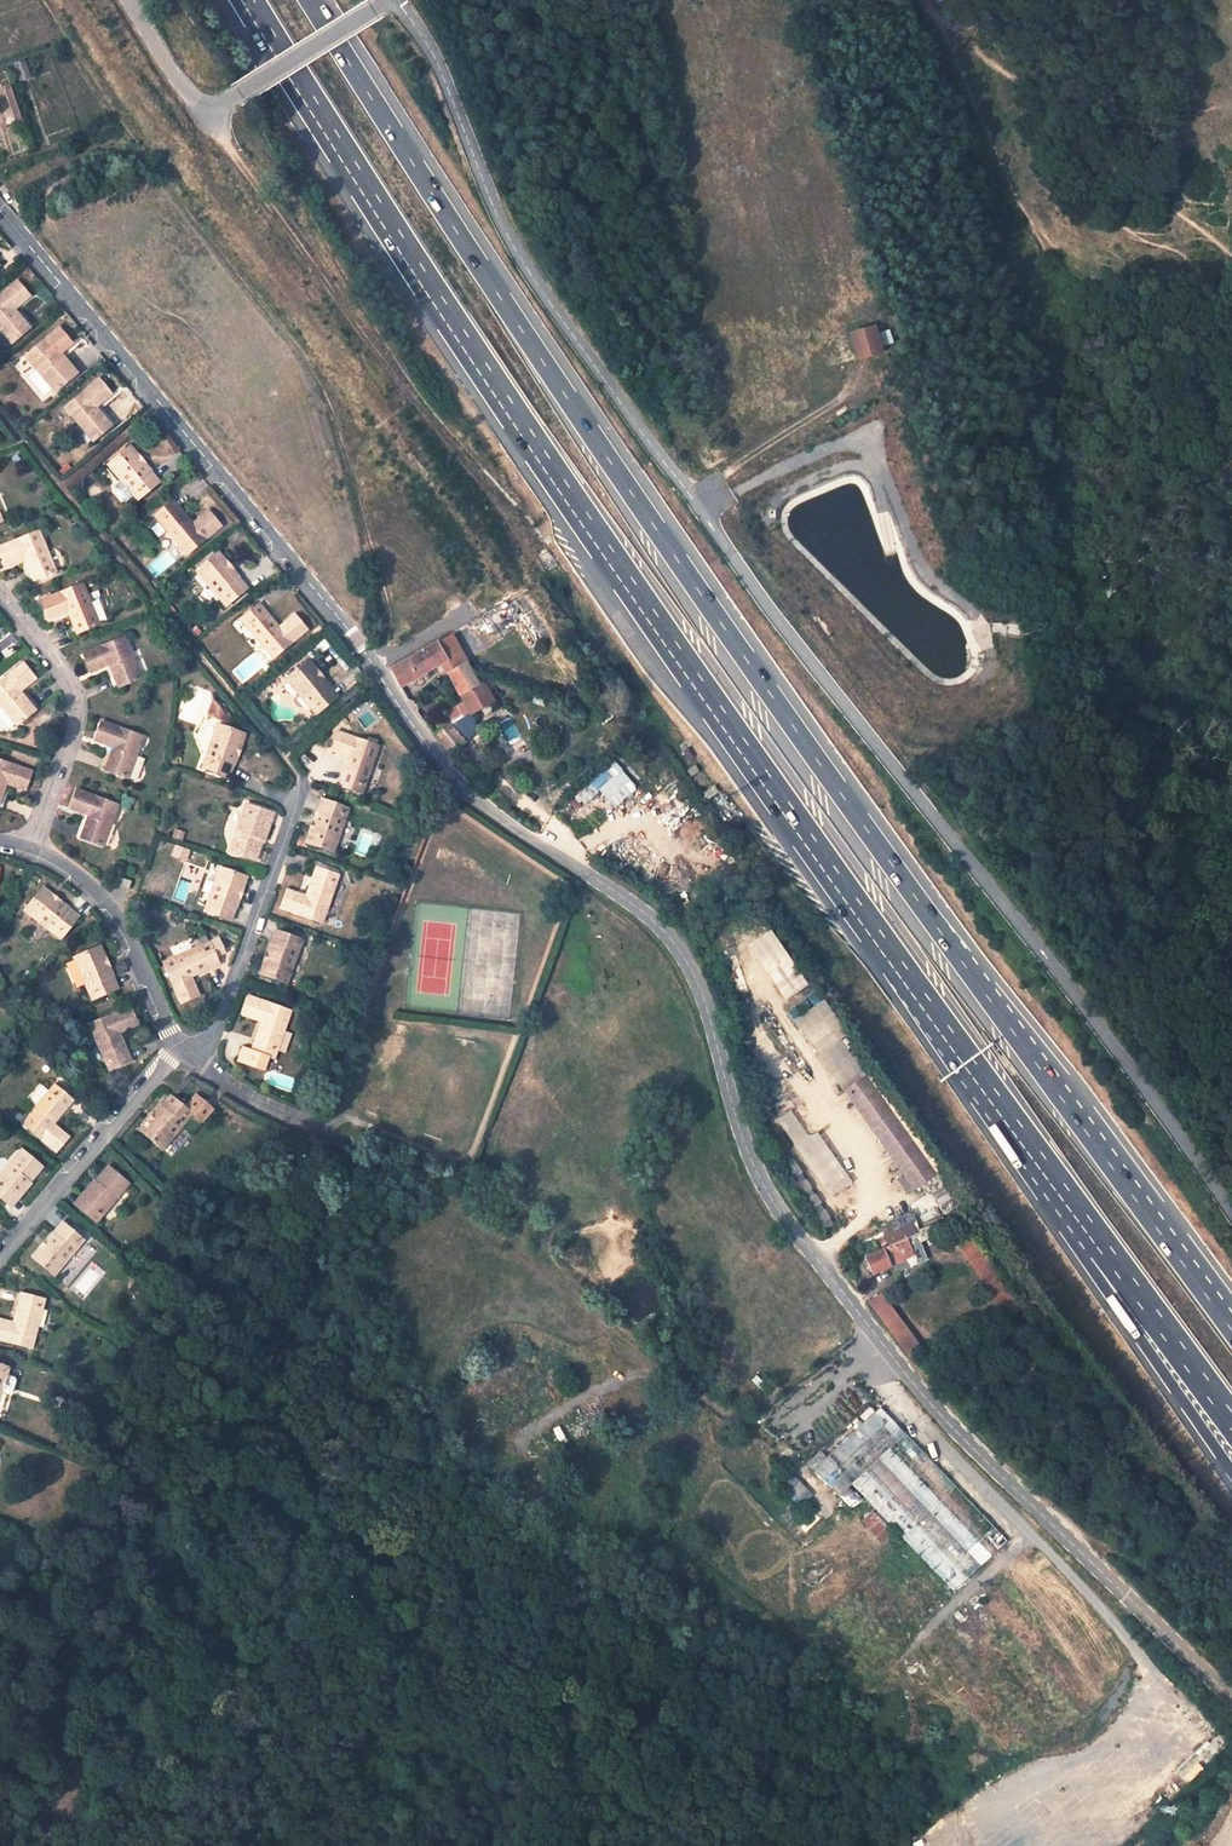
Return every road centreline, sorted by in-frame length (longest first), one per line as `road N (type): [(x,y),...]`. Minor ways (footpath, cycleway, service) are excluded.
road 1 (motorway): [(1231,1328),(800,735),(375,112),(309,0)]
road 2 (unclassified): [(1231,1214),(729,552),(547,295),(494,208),(444,79),(401,0)]
road 3 (motorway): [(247,0),(620,571),(969,1062)]
road 4 (unclassified): [(1231,1694),(917,1386),(773,1212),(741,1150),(697,986),(674,941),(451,774)]
road 5 (residential): [(451,774),(0,214)]
road 6 (track): [(378,680),(375,579),(314,376),(319,282),(209,111)]
road 7 (motorway): [(969,1062),(1231,1470)]
road 8 (motorway): [(969,1062),(1231,1421)]
road 9 (track): [(683,488),(851,383),(840,342),(793,275),(772,202)]
road 10 (unclassified): [(387,0),(209,111),(181,83),(128,0)]
road 11 (track): [(769,1434),(665,1377),(629,1377),(500,1452)]
road 12 (residential): [(302,784),(208,1060)]
road 13 (residential): [(0,582),(74,704),(37,842)]
road 14 (residential): [(180,1042),(0,1249)]
road 15 (residential): [(180,1042),(93,882),(37,842)]
road 16 (track): [(317,1631),(300,1643),(197,1845)]

